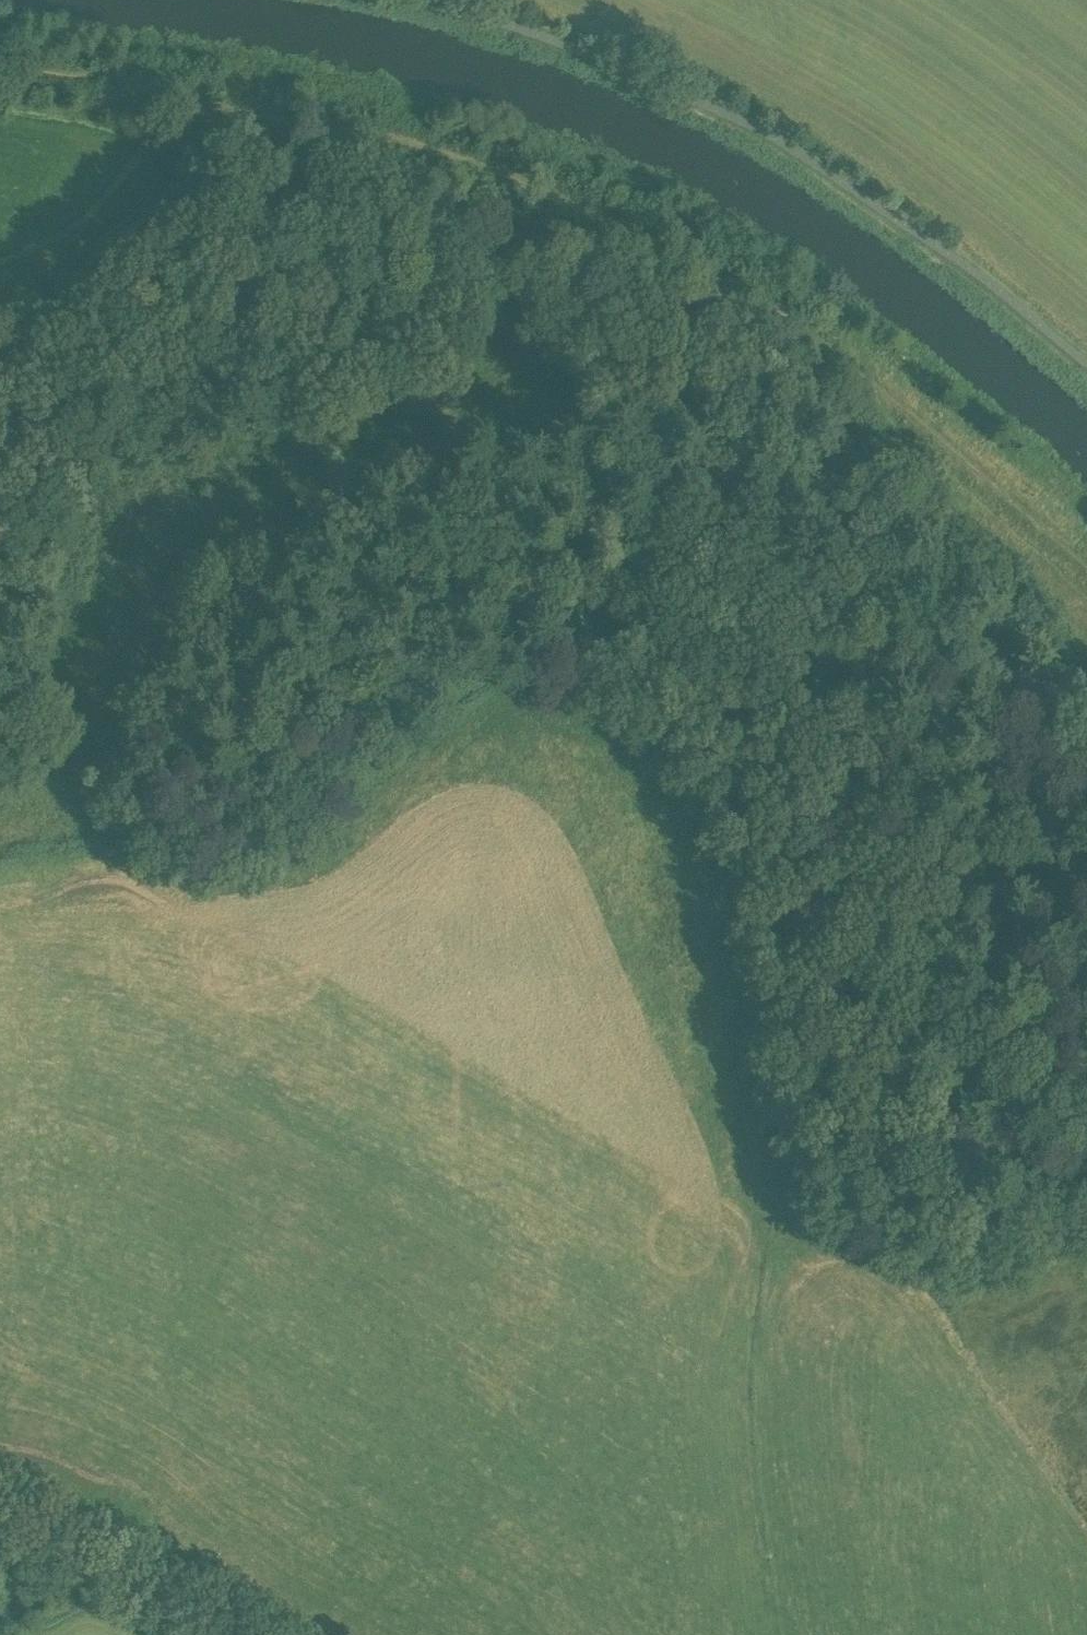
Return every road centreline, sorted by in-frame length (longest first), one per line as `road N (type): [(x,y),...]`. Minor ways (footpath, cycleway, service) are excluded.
road 1 (track): [(1086,860),(1022,845),(973,815),(939,761),(925,719),(900,565),(856,502),(735,387),(664,374),(582,303),(502,264),(384,228),(249,207)]
road 2 (unclassified): [(0,1506),(231,1634)]

